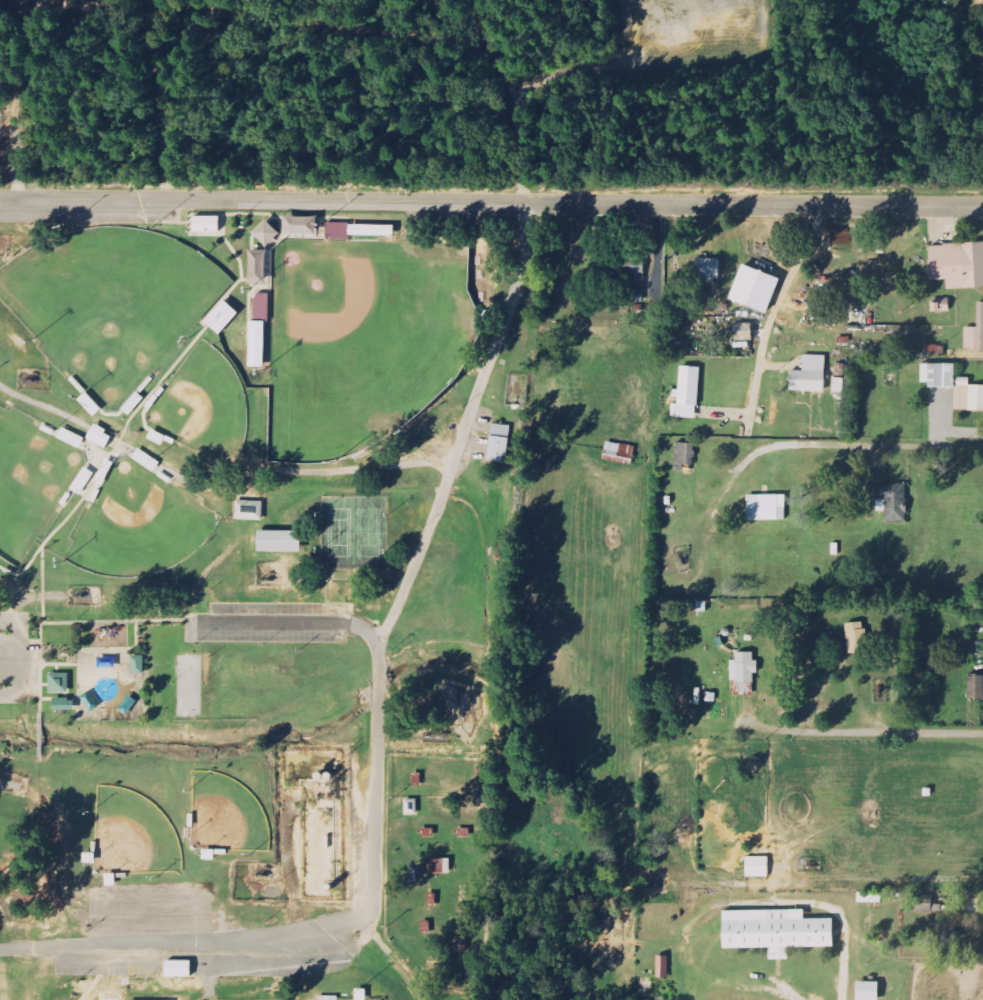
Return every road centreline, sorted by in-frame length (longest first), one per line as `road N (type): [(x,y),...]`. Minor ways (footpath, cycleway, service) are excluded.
road 1 (residential): [(0,200),(982,208)]

